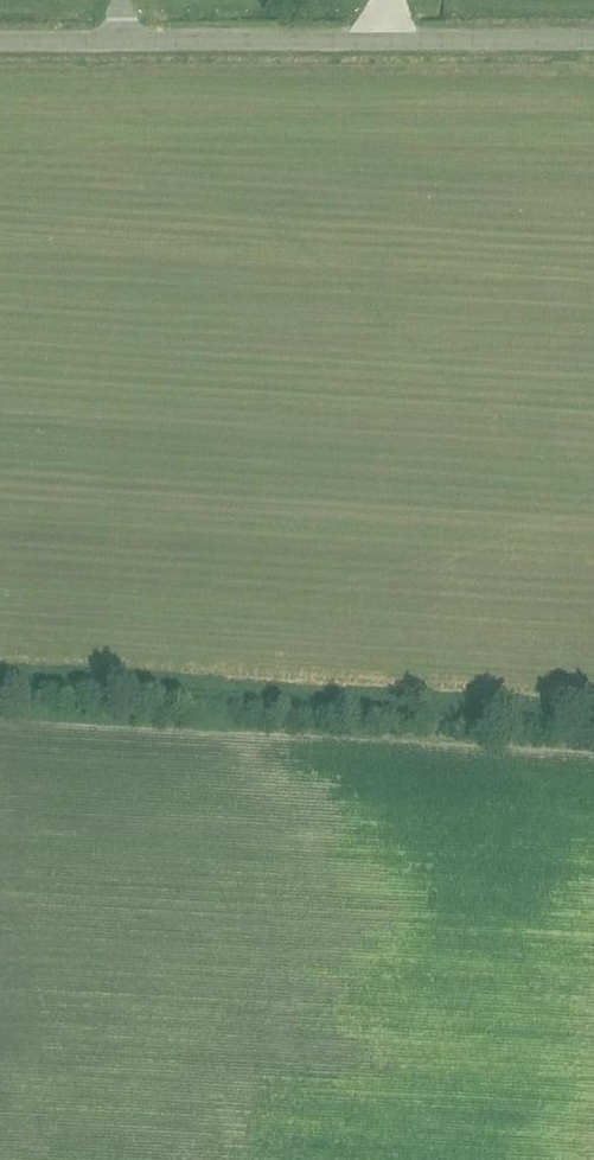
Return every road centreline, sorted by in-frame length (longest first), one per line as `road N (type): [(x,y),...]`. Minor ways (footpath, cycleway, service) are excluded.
road 1 (unclassified): [(593,34),(0,39)]

